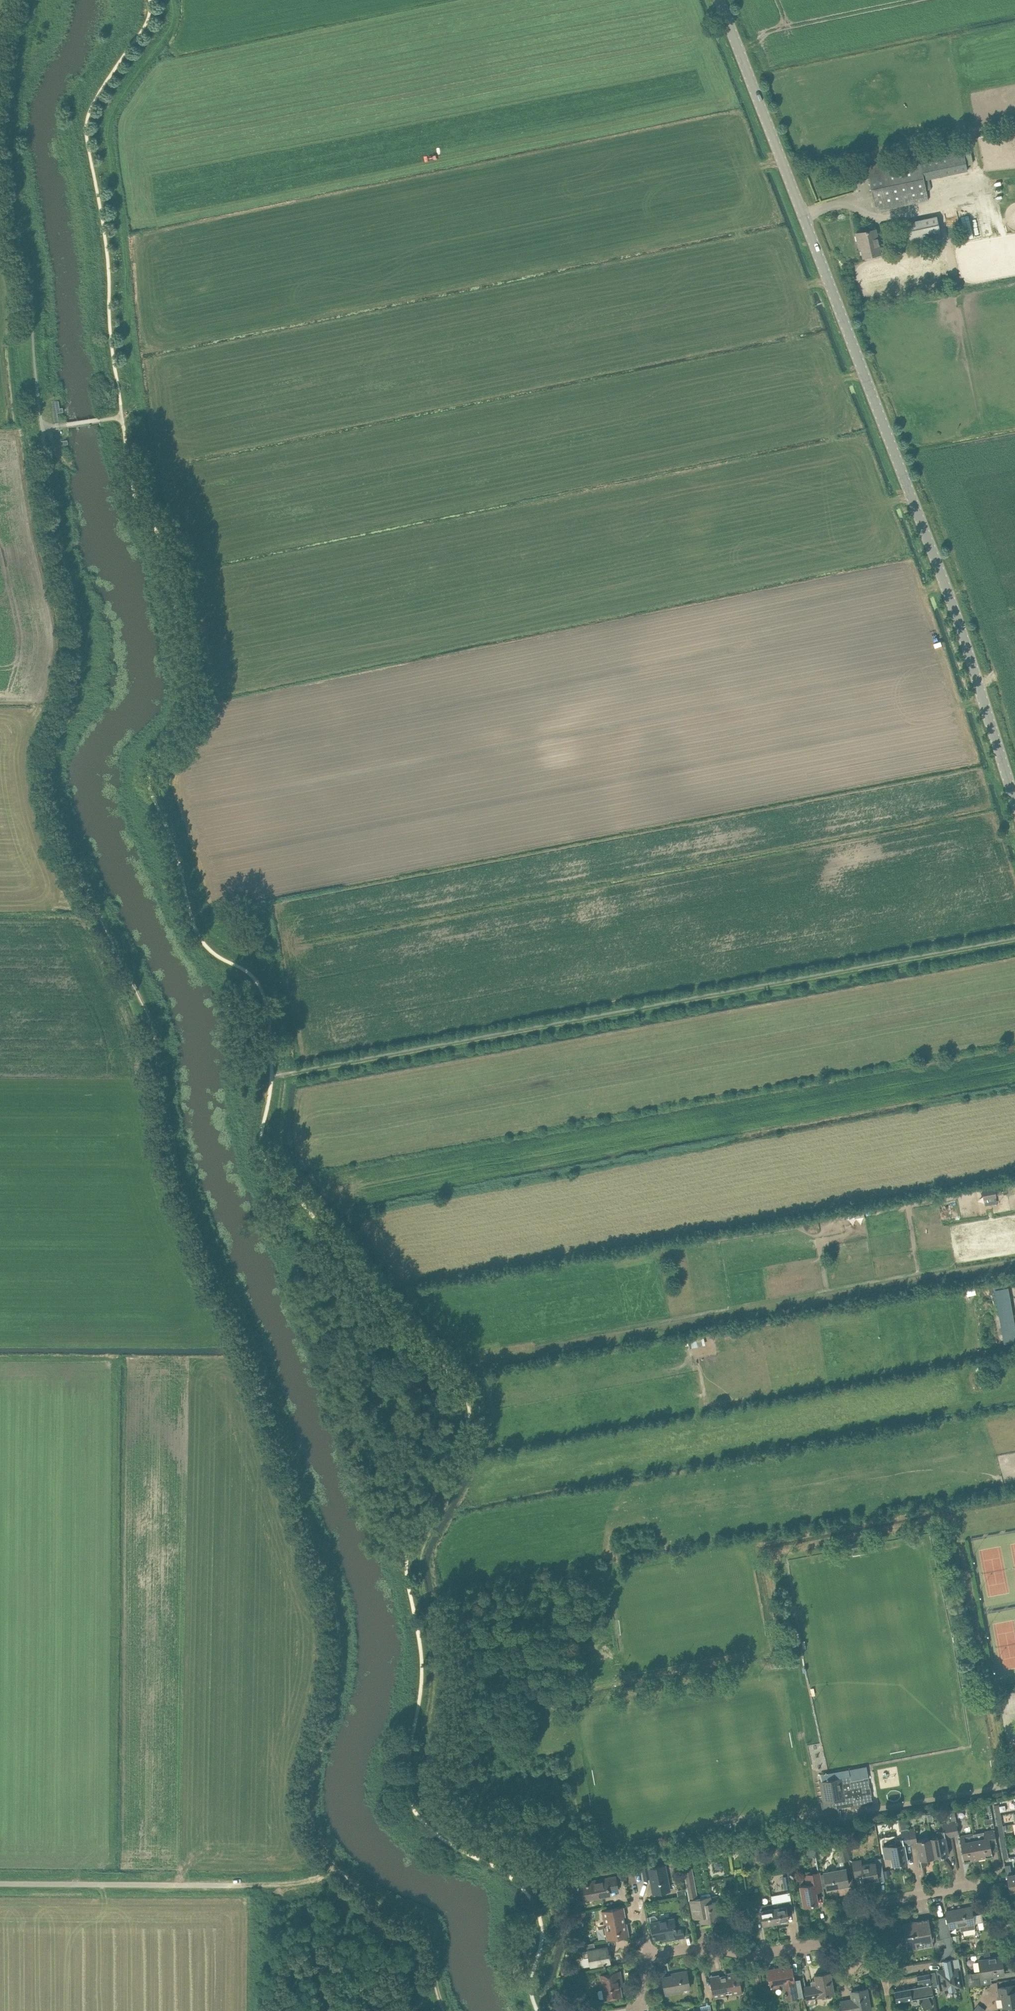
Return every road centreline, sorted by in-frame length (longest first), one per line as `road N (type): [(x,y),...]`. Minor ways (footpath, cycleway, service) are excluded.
road 1 (track): [(447,2010),(428,1936),(339,1869),(303,1803),(304,1773),(336,1667),(334,1606),(168,1144),(149,1021),(59,820),(53,765),(80,672),(41,428)]
road 2 (unclassified): [(1014,800),(894,451),(720,0)]
road 3 (unclassified): [(0,1884),(246,1886)]
road 4 (residential): [(646,1957),(710,1947),(751,1955),(852,1938)]
road 5 (residential): [(852,1938),(871,1903),(969,1884),(981,1888),(1009,1935)]

